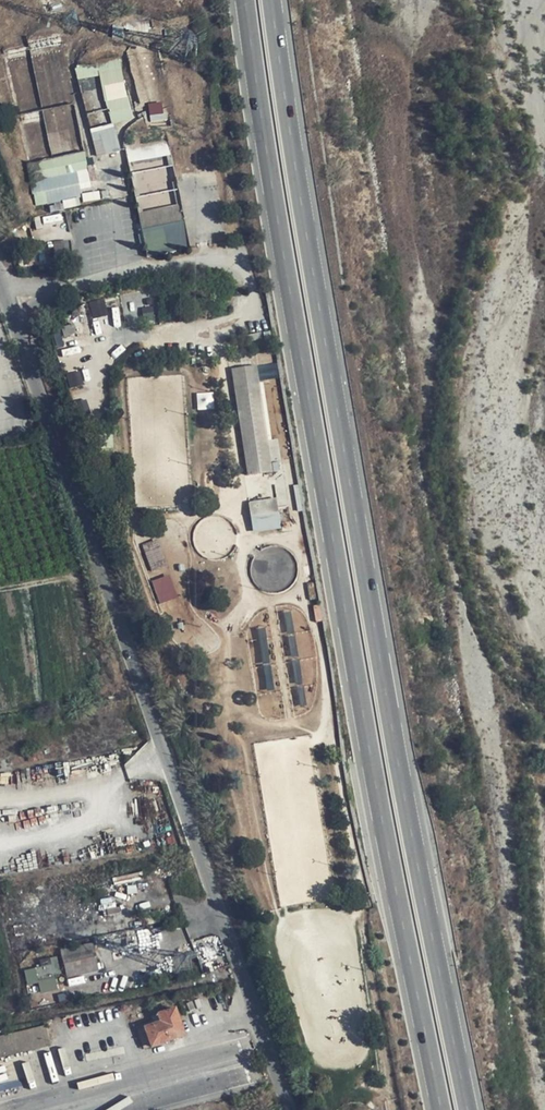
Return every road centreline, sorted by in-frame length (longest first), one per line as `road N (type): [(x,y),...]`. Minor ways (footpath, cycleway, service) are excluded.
road 1 (trunk): [(246,0),(336,556),(442,1109)]
road 2 (trunk): [(468,1109),(361,548),(272,0)]
road 3 (unclassified): [(0,279),(287,1109)]

